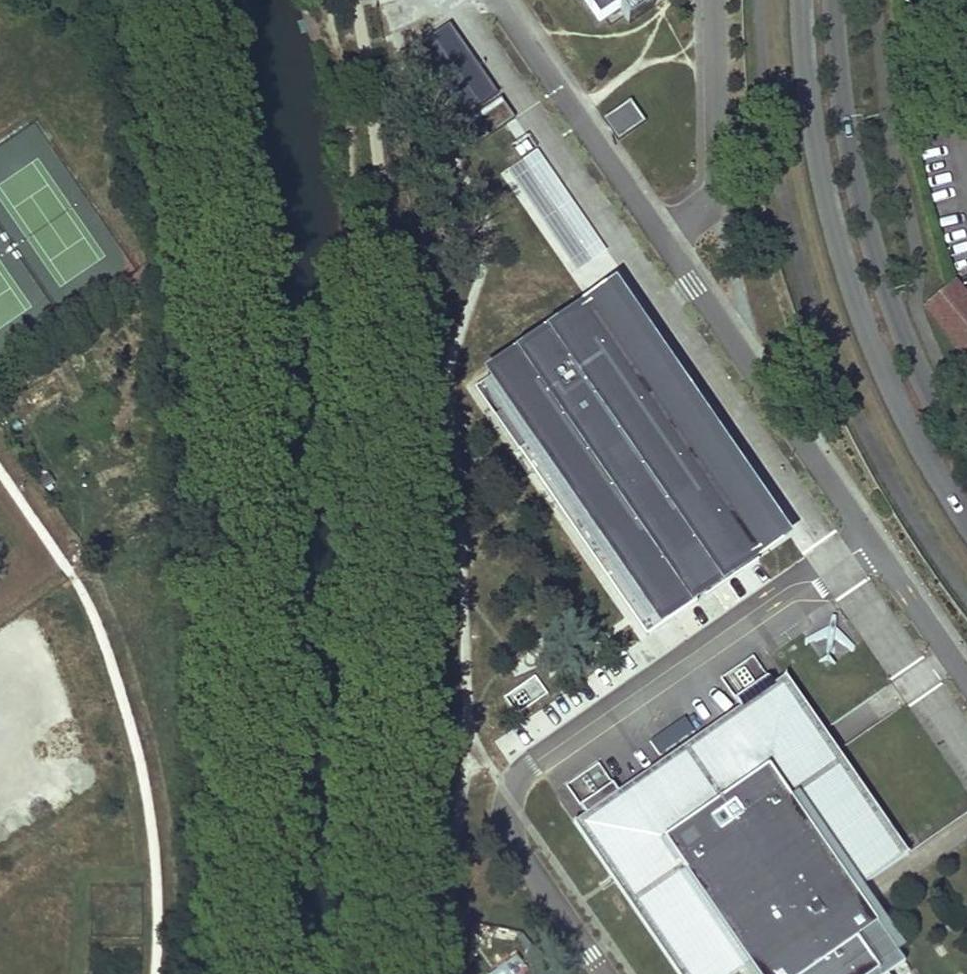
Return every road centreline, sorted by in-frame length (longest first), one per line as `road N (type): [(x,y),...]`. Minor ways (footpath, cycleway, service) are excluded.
road 1 (tertiary): [(802,0),(809,114),(845,275),(919,450),(966,526)]
road 2 (tertiary): [(966,461),(876,269),(841,104),(834,0)]

